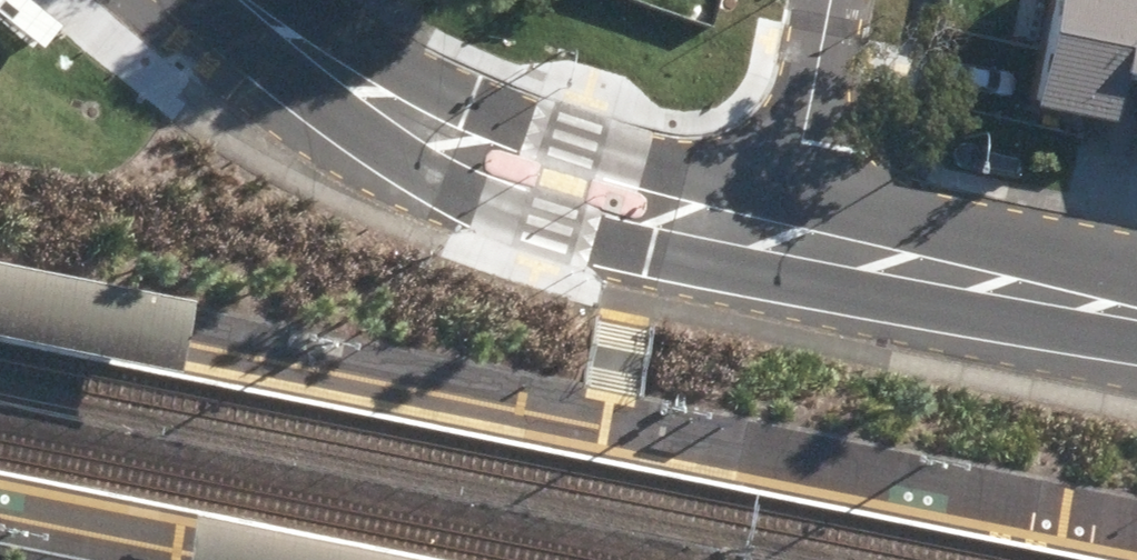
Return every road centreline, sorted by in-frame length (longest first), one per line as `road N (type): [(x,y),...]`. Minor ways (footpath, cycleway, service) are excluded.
road 1 (tertiary): [(1136,314),(788,241)]
road 2 (tertiary): [(707,222),(633,249),(527,218),(472,198),(430,130)]
road 3 (tertiary): [(430,130),(504,115),(654,165),(707,222)]
road 4 (residential): [(788,241),(830,0)]
road 5 (tertiary): [(430,130),(244,0)]

